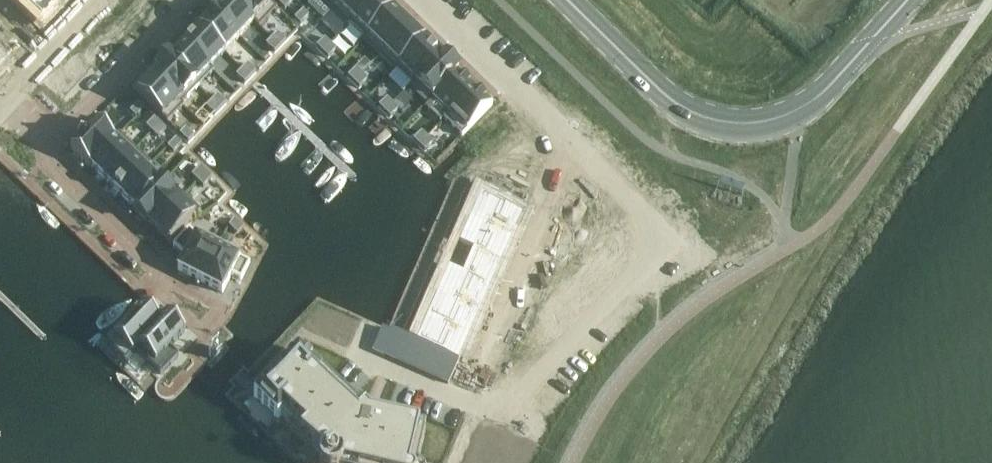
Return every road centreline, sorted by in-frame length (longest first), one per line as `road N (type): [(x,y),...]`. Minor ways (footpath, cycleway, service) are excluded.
road 1 (secondary): [(907,0),(814,99),(772,120),(733,124),(670,100),(566,0)]
road 2 (residential): [(562,138),(659,245),(496,412),(468,400)]
road 3 (residential): [(562,138),(468,400)]
road 4 (residential): [(205,322),(29,158)]
road 5 (residential): [(29,158),(185,0)]
road 6 (residential): [(429,0),(562,138)]
road 7 (residential): [(111,0),(0,116)]

